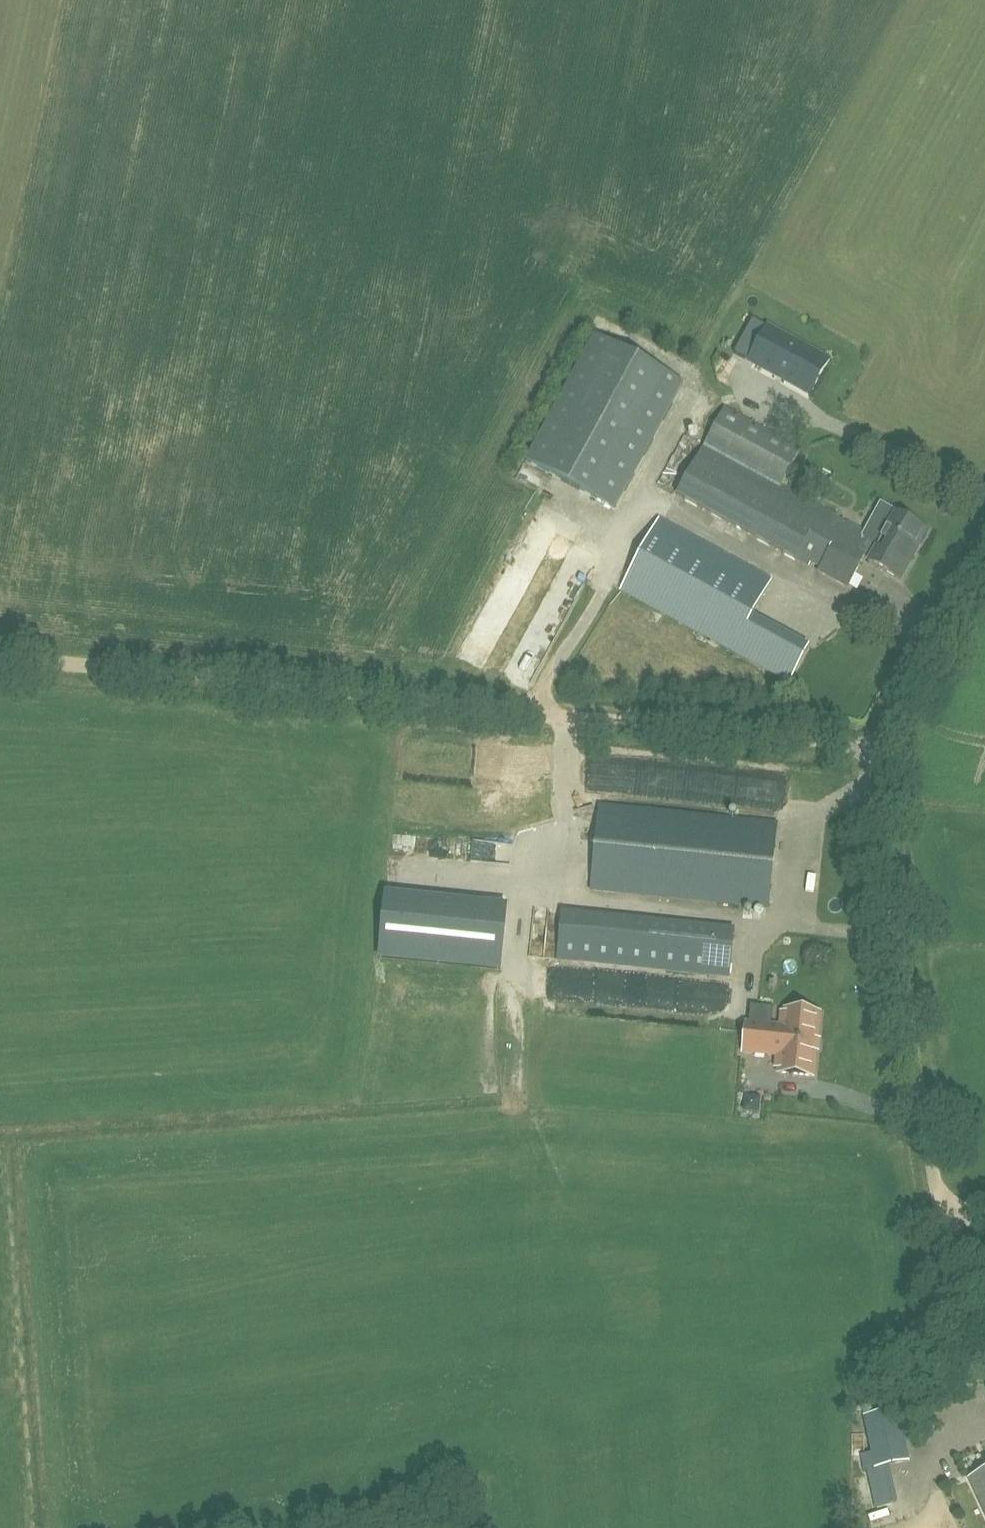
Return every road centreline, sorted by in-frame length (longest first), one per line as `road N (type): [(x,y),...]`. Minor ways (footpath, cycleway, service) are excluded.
road 1 (track): [(883,743),(0,657)]
road 2 (unclassified): [(943,1226),(876,799),(883,743),(900,705),(984,551)]

